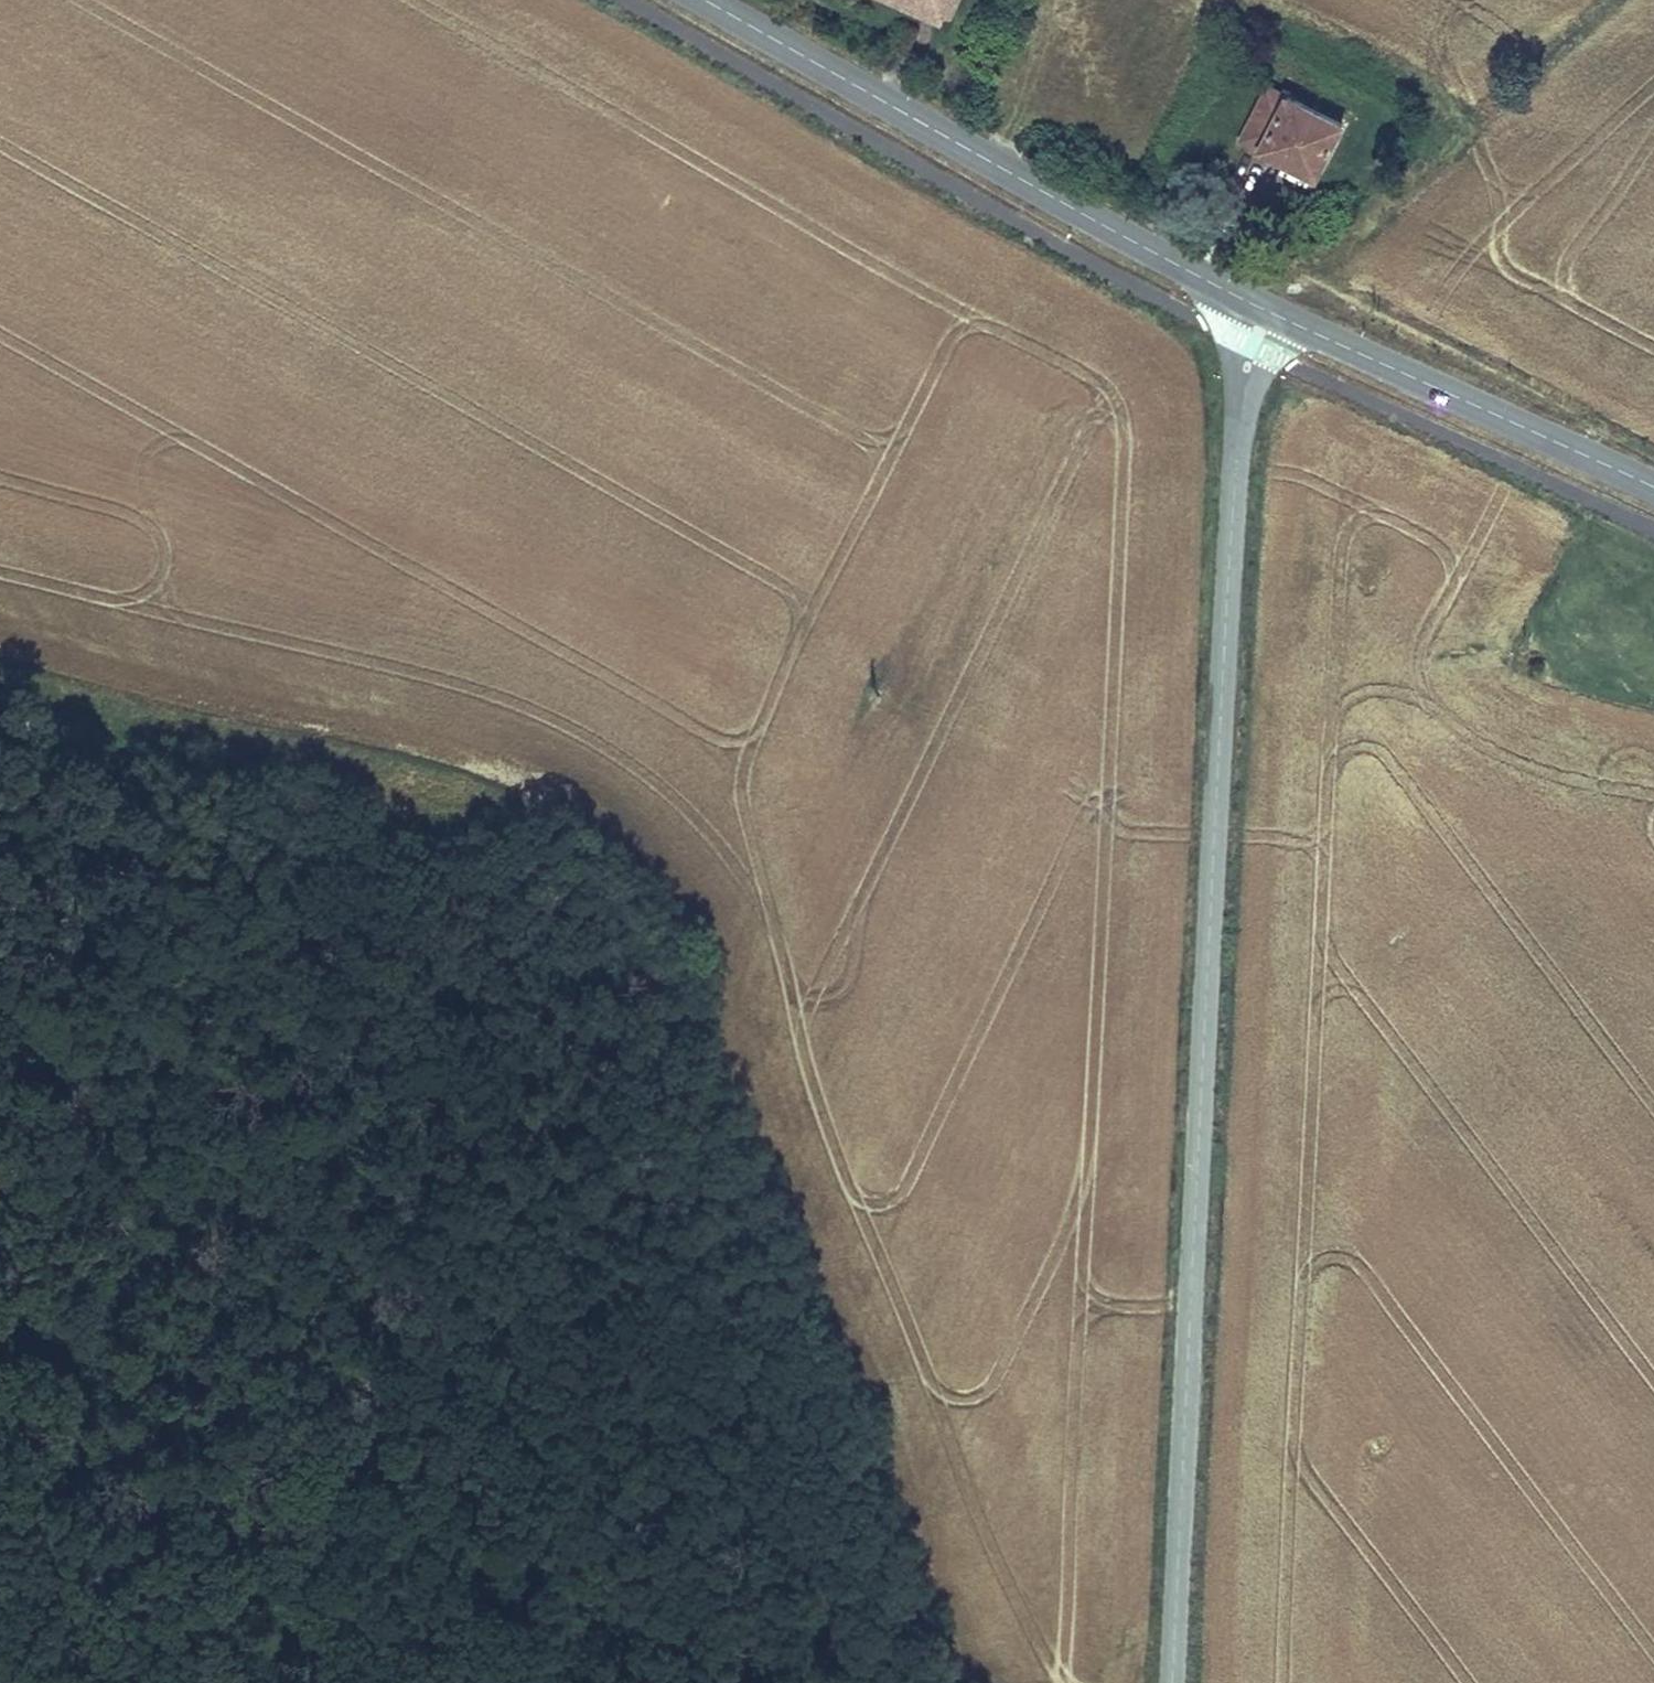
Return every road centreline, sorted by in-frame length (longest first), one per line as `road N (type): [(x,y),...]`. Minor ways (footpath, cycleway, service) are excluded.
road 1 (unclassified): [(1171,1682),(1218,711),(1240,402),(1268,312)]
road 2 (tertiary): [(1268,312),(704,0)]
road 3 (tertiary): [(1653,487),(1268,312)]

